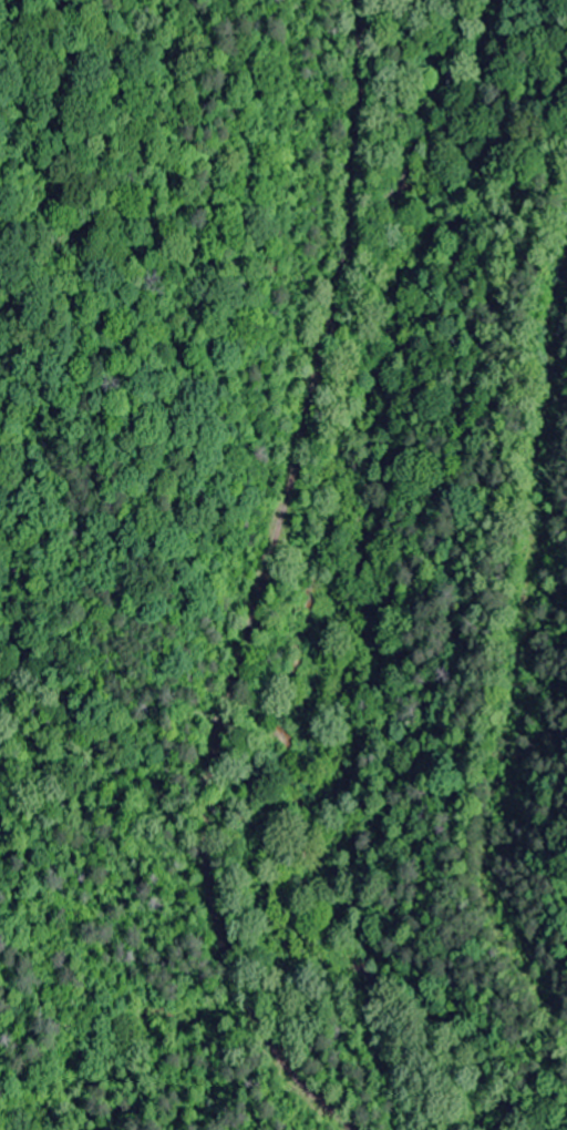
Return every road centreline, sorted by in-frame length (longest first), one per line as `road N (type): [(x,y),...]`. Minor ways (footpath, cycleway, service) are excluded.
road 1 (track): [(379,1129),(256,884),(251,815),(277,692),(268,547),(230,462),(238,306),(276,180),(277,48),(242,0)]
road 2 (residential): [(566,1023),(550,1000),(481,765),(519,242),(566,136)]

